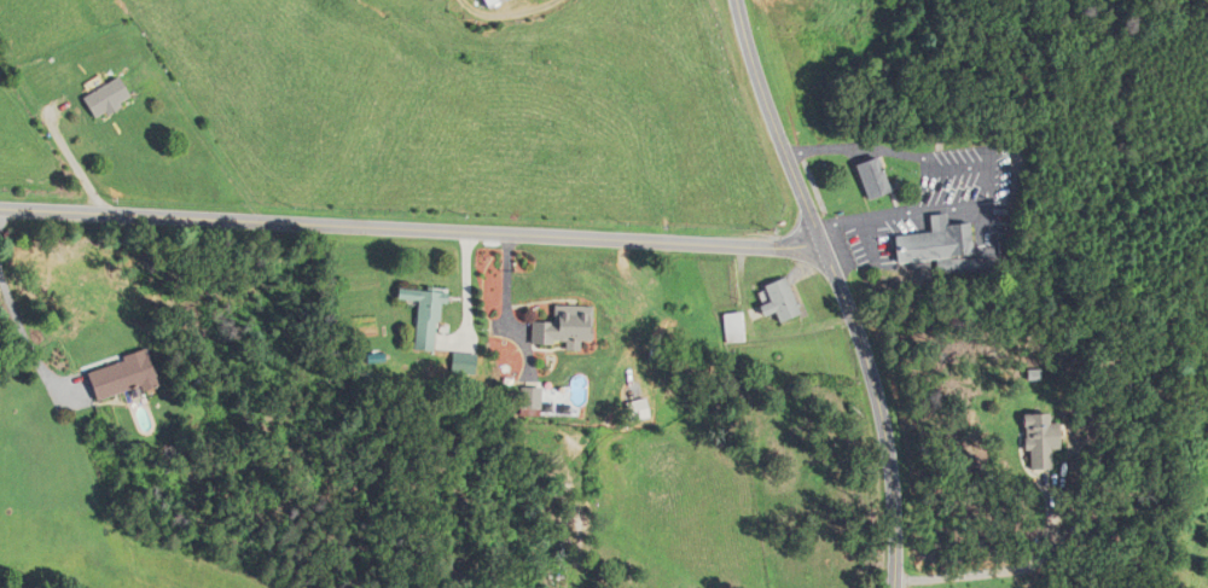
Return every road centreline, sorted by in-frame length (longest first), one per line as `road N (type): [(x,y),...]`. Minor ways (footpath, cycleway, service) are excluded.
road 1 (residential): [(827,251),(0,208)]
road 2 (tertiary): [(896,587),(894,481),(876,385),(779,134),(738,0)]

